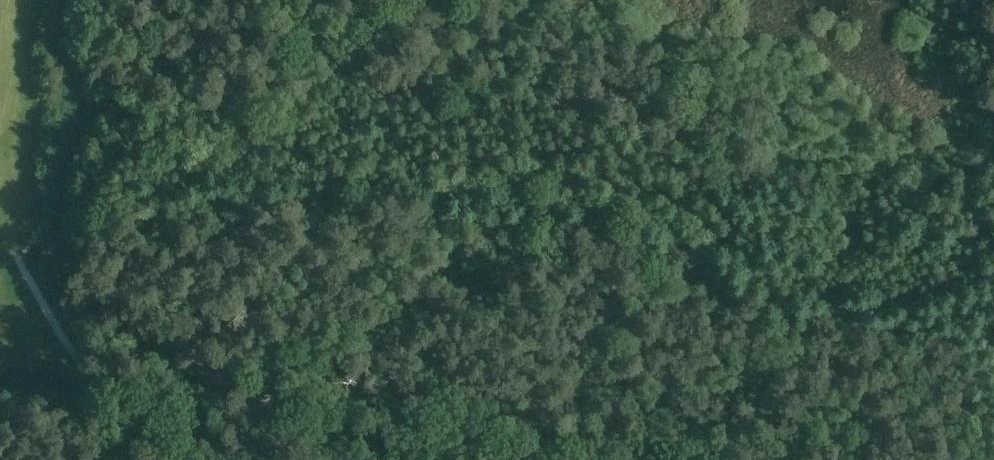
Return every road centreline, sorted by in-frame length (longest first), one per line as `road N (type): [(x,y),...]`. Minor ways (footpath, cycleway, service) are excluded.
road 1 (track): [(622,459),(91,372),(74,364),(28,278)]

